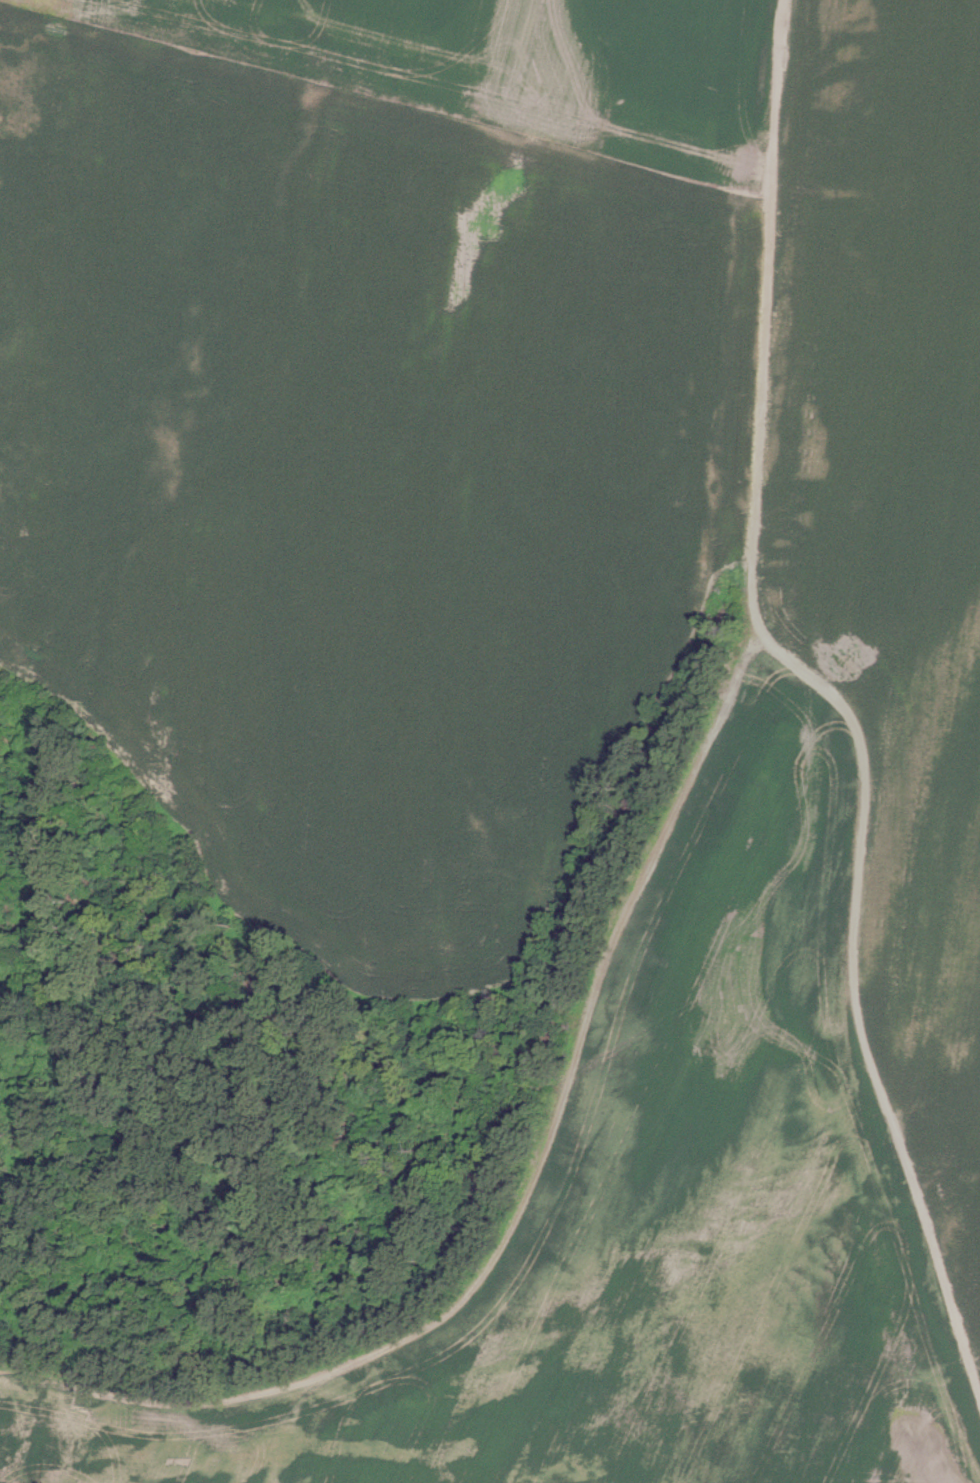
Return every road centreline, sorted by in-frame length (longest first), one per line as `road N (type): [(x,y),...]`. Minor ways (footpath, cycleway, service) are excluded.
road 1 (track): [(786,0),(750,605),(759,633),(815,675),(861,735),(867,764),(851,967),(861,1032),(979,1392)]

